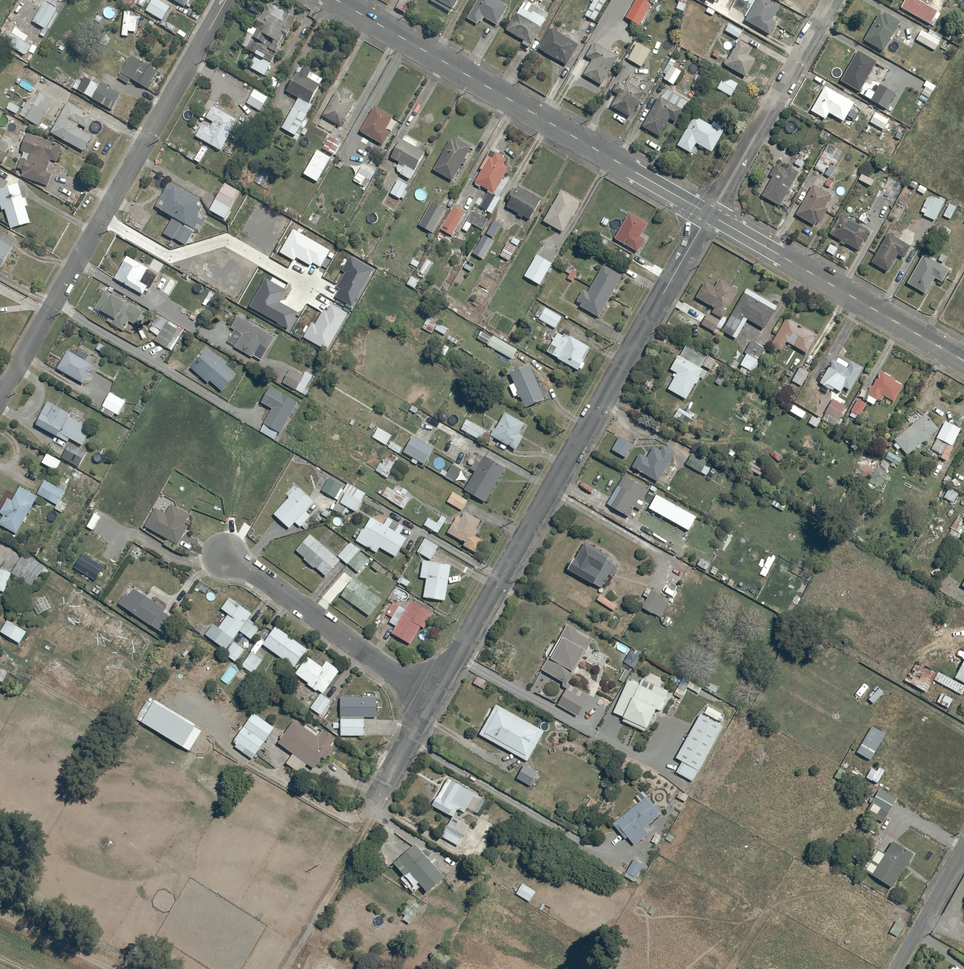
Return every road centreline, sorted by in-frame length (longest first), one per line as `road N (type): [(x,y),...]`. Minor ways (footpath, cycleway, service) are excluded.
road 1 (residential): [(710,215),(433,701)]
road 2 (residential): [(0,400),(226,0)]
road 3 (residential): [(337,0),(710,215)]
road 4 (residential): [(710,215),(963,361)]
road 5 (residential): [(224,552),(433,701)]
road 6 (residential): [(834,0),(710,215)]
road 7 (residential): [(963,849),(896,968)]

